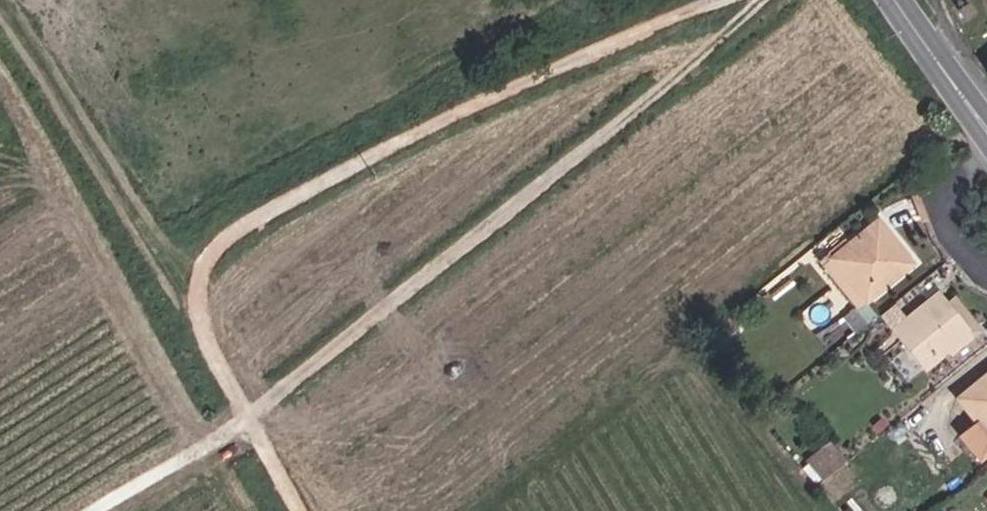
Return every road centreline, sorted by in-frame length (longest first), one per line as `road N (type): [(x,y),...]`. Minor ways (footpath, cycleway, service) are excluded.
road 1 (residential): [(106,510),(251,427),(198,304),(202,275),(219,250),(461,114),(722,0)]
road 2 (track): [(298,510),(251,427),(463,246),(634,114),(761,0)]
road 3 (primary): [(897,0),(986,126)]
road 4 (residential): [(986,158),(943,196),(946,234),(986,276)]

